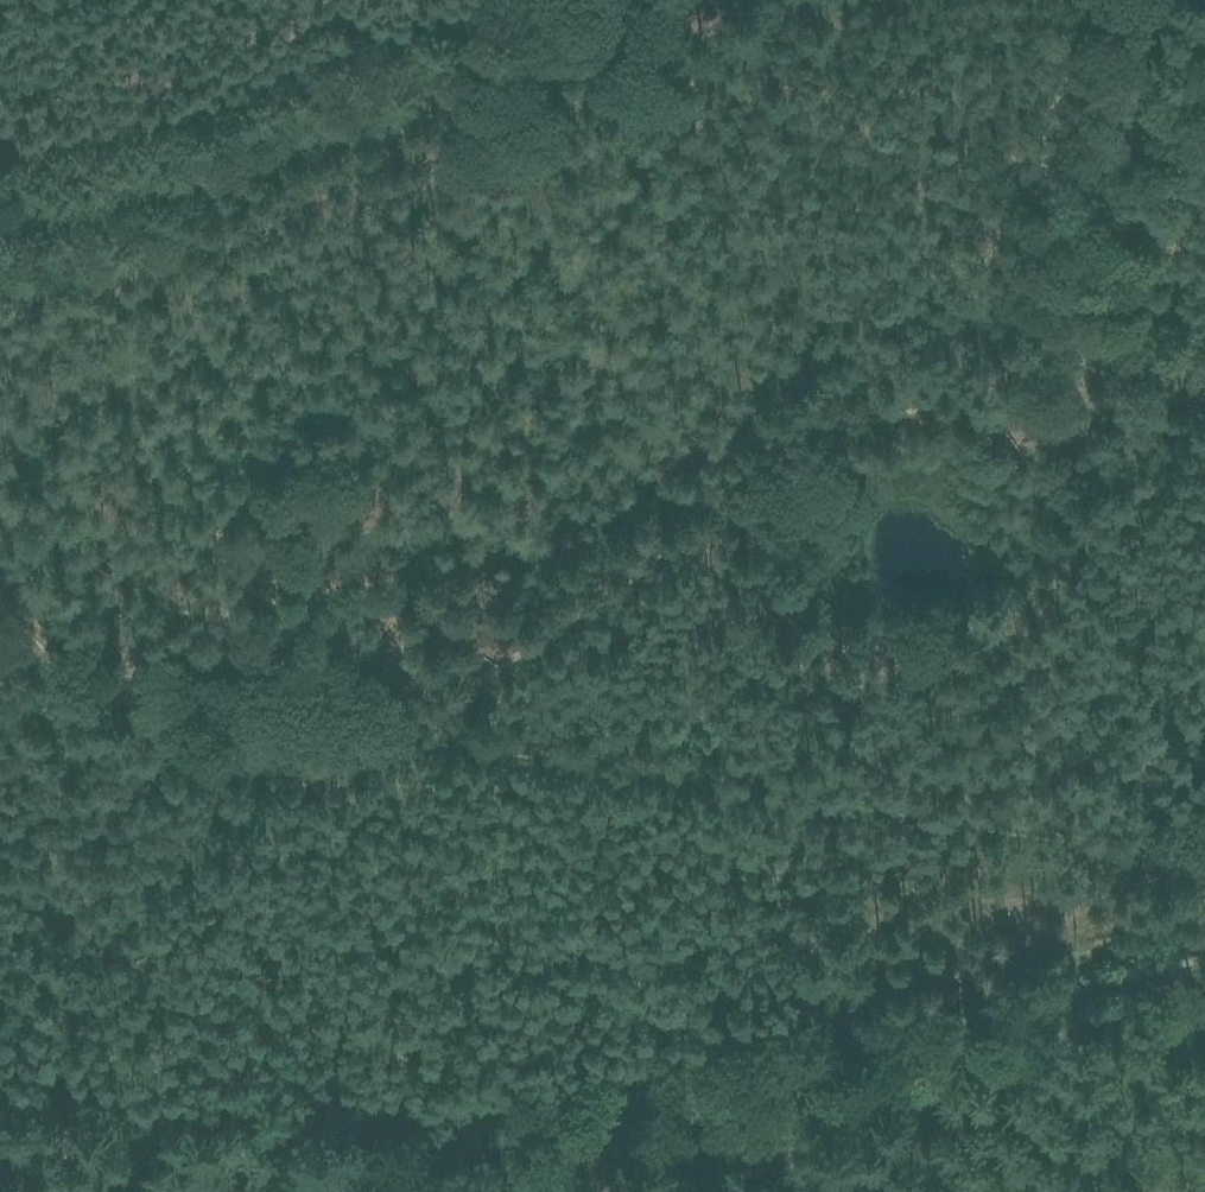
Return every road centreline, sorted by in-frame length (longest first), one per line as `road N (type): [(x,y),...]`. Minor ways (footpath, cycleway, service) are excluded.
road 1 (track): [(29,646),(202,700),(1204,860)]
road 2 (track): [(176,1191),(1204,928)]
road 3 (track): [(412,737),(728,506),(839,442),(964,402),(1032,390),(1204,381)]

